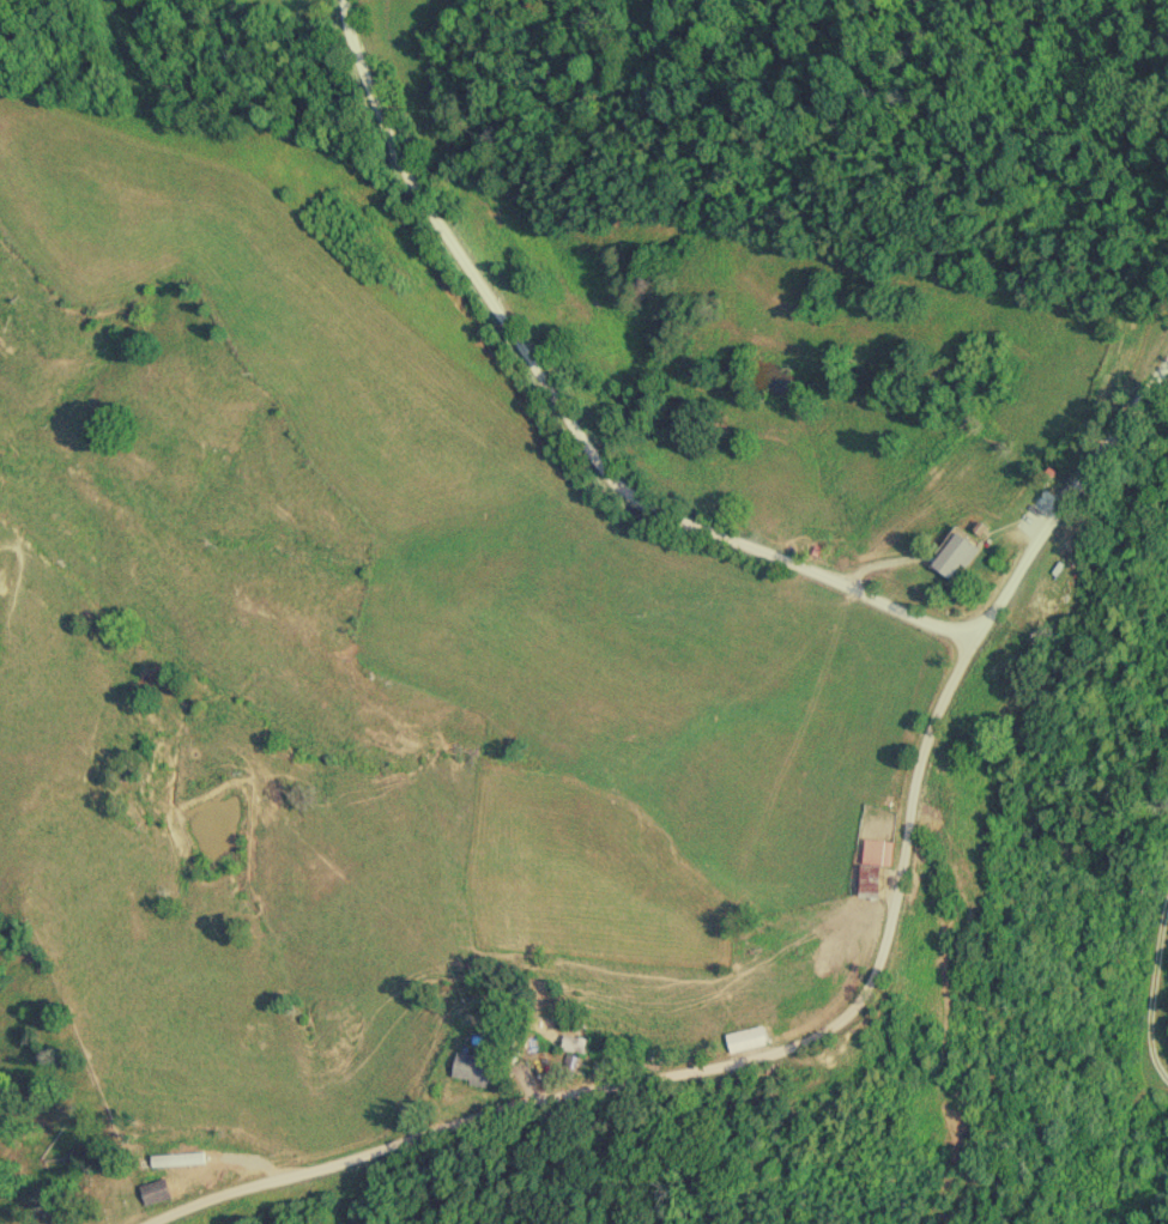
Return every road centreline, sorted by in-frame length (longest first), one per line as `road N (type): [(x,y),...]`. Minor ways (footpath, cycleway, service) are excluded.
road 1 (residential): [(1167,366),(974,631),(743,561),(611,462),(438,206),(400,133),(393,67),(374,54),(363,0)]
road 2 (residential): [(168,1223),(453,1108),(806,1049),(867,1007),(891,944)]
road 3 (residential): [(891,944),(918,774),(974,631)]

